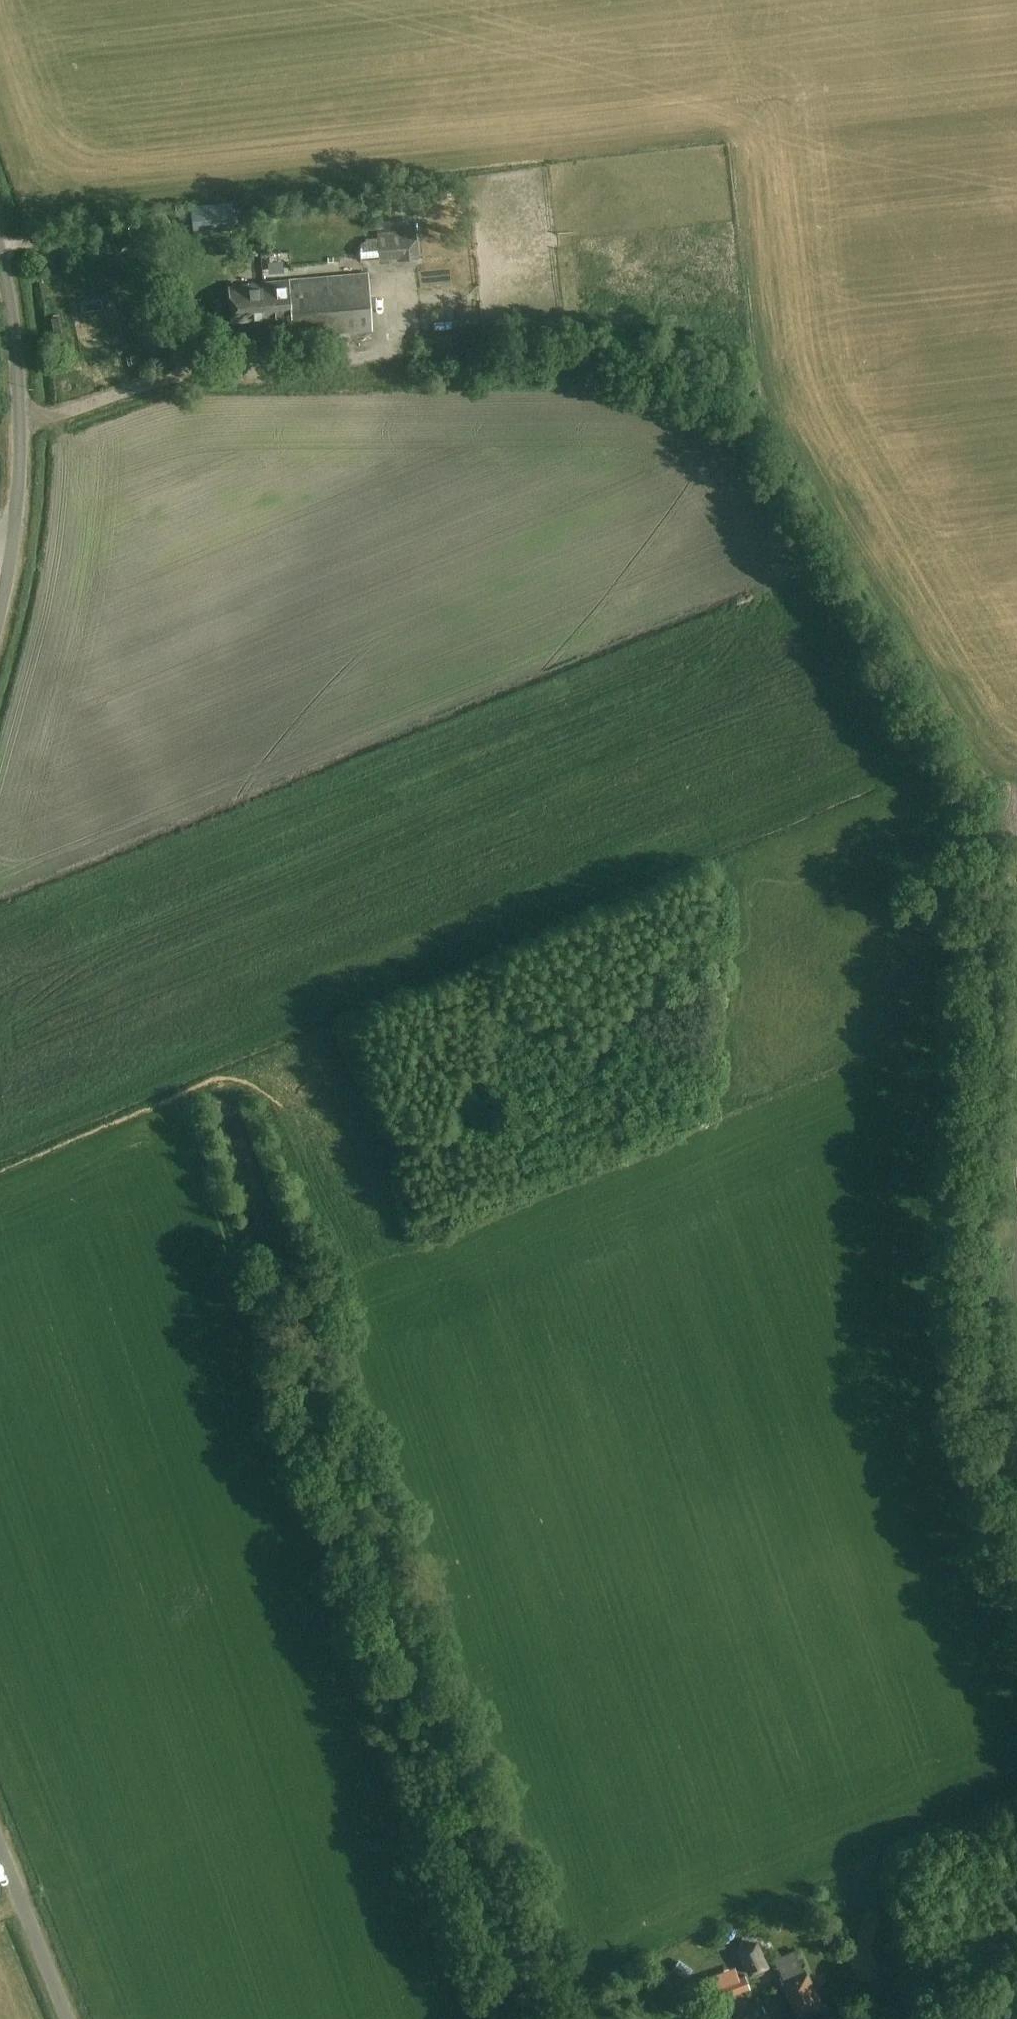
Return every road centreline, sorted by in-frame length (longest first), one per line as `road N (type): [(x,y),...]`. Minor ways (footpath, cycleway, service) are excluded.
road 1 (unclassified): [(0,622),(18,528),(22,421),(0,256)]
road 2 (track): [(22,421),(194,368),(246,366)]
road 3 (unclassified): [(66,2018),(0,1849)]

